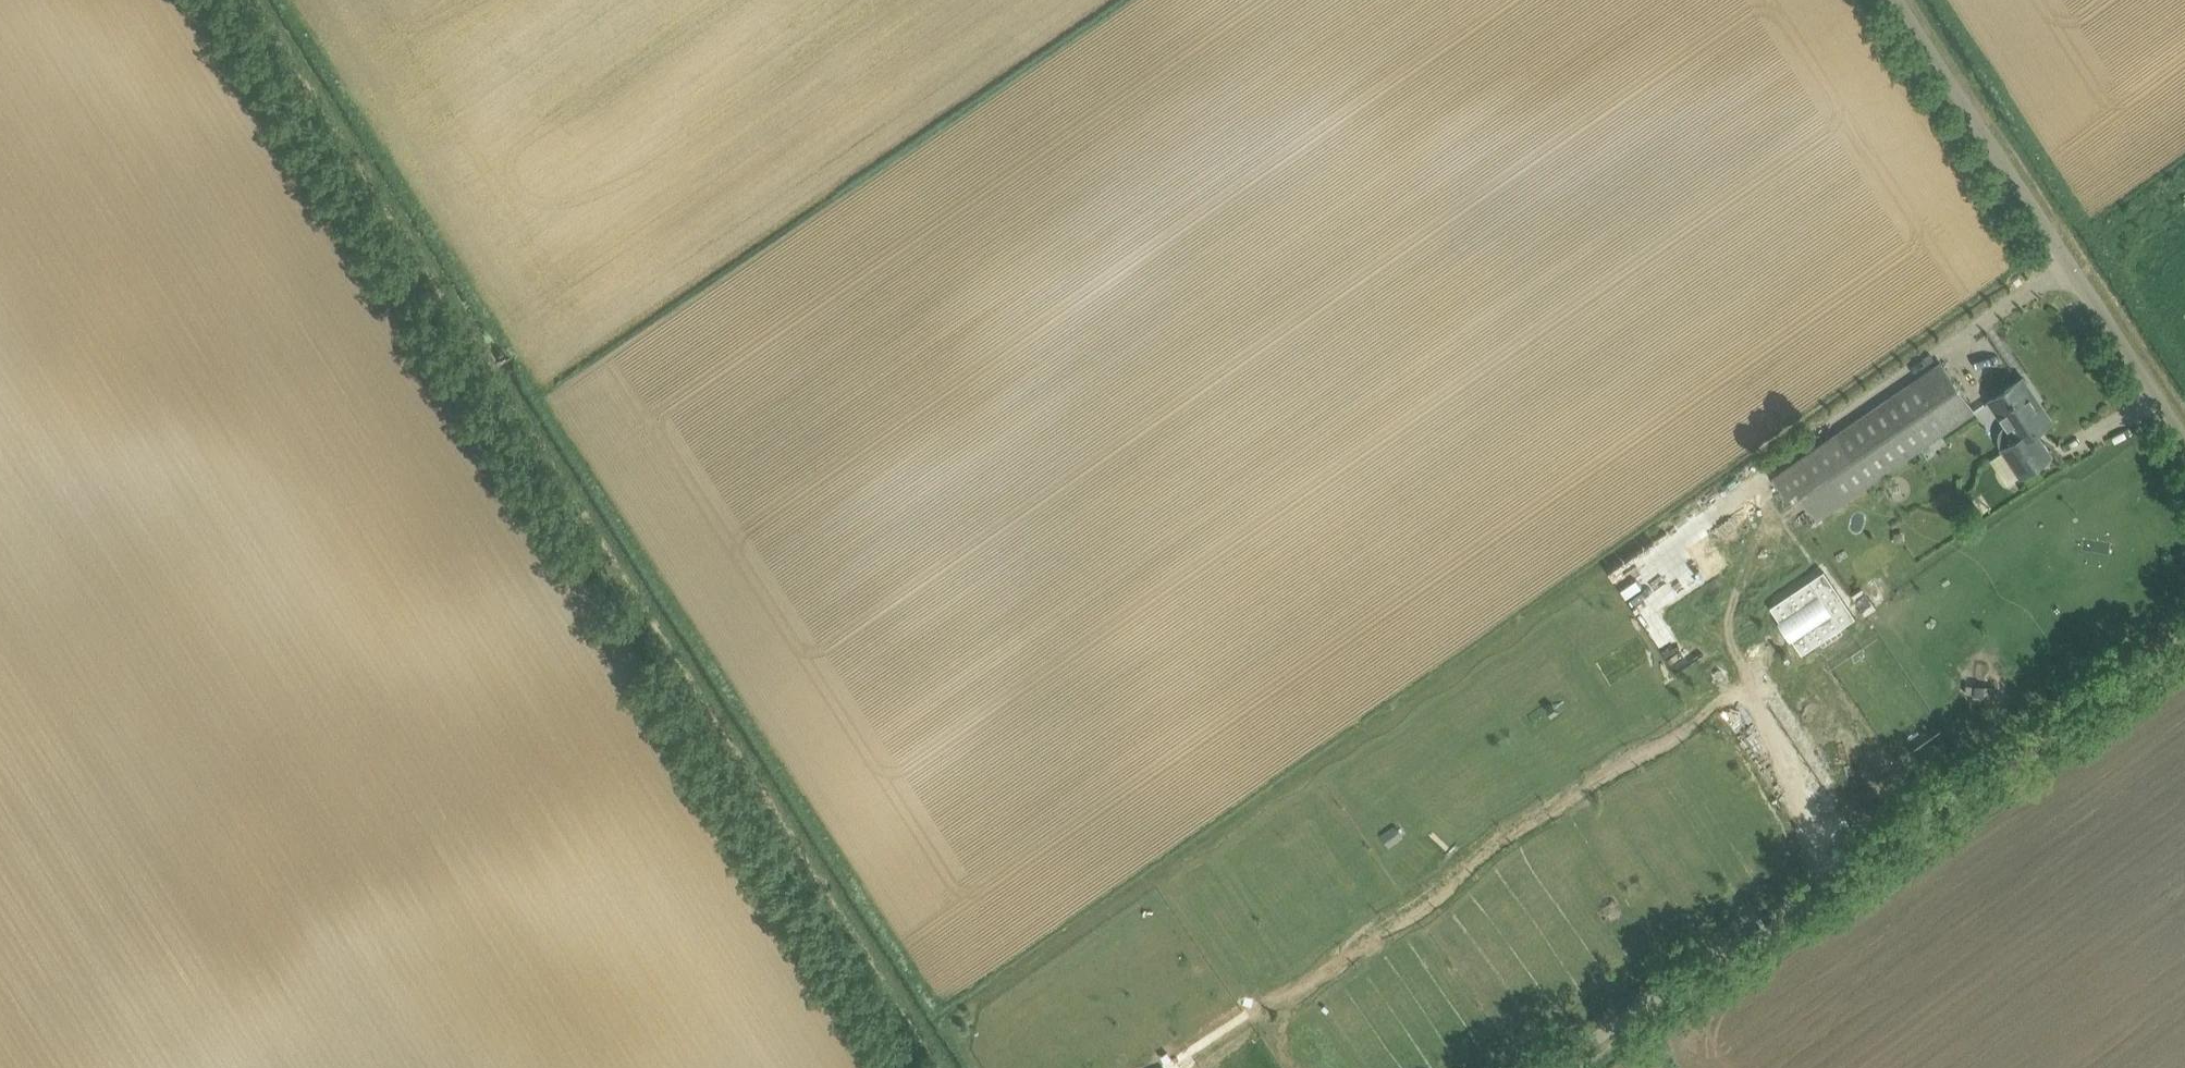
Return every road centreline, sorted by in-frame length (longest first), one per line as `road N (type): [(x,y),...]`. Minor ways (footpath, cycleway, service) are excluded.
road 1 (unclassified): [(1552,1067),(2184,645)]
road 2 (unclassified): [(2184,479),(1877,0)]

